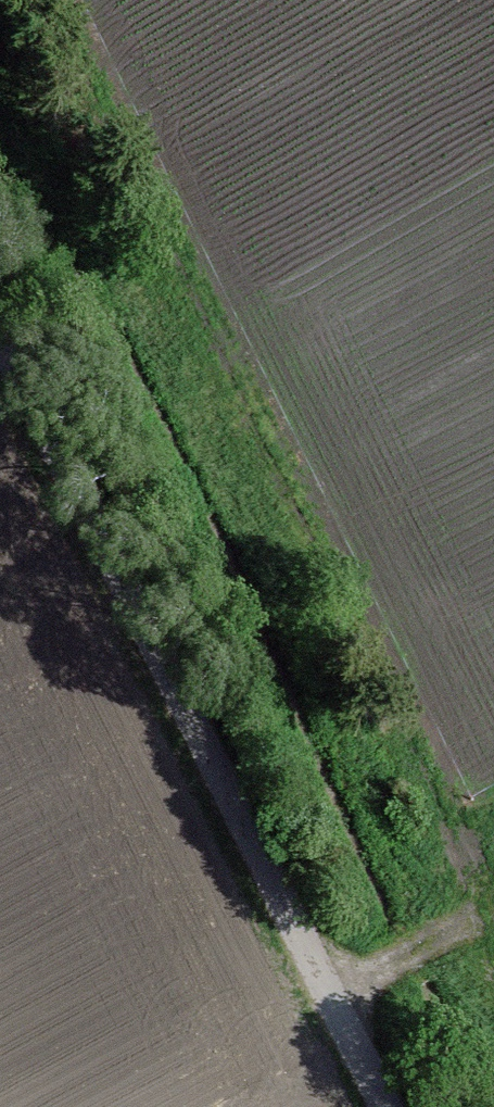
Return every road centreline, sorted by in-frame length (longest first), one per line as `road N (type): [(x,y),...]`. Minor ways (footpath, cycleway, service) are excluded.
road 1 (track): [(50,0),(262,459),(378,652),(447,809),(474,908),(407,966),(324,1001)]
road 2 (unclassified): [(0,360),(377,1106)]

